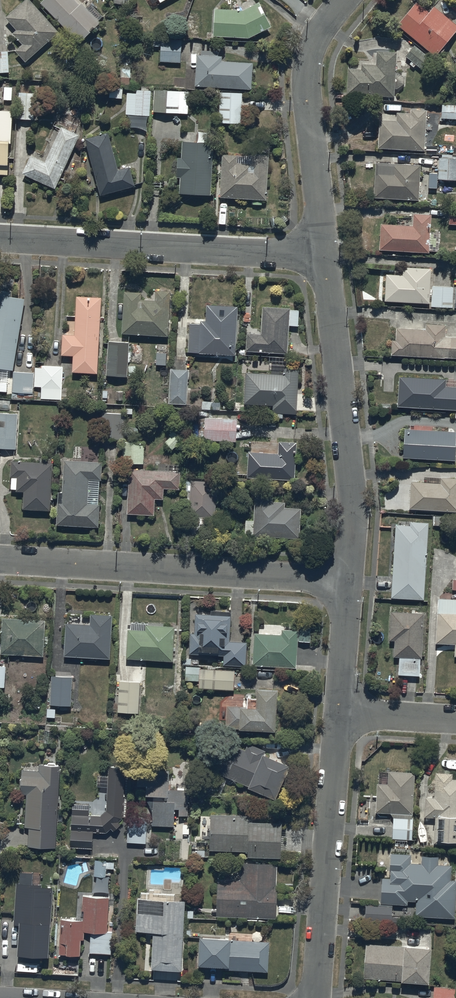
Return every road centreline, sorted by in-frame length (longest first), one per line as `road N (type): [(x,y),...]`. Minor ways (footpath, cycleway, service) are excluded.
road 1 (residential): [(0,562),(349,581)]
road 2 (residential): [(0,237),(326,256)]
road 3 (residential): [(326,256),(351,472),(349,581)]
road 4 (residential): [(339,714),(316,997)]
road 5 (residential): [(343,0),(314,37),(307,66),(326,256)]
road 6 (residential): [(349,581),(339,714)]

